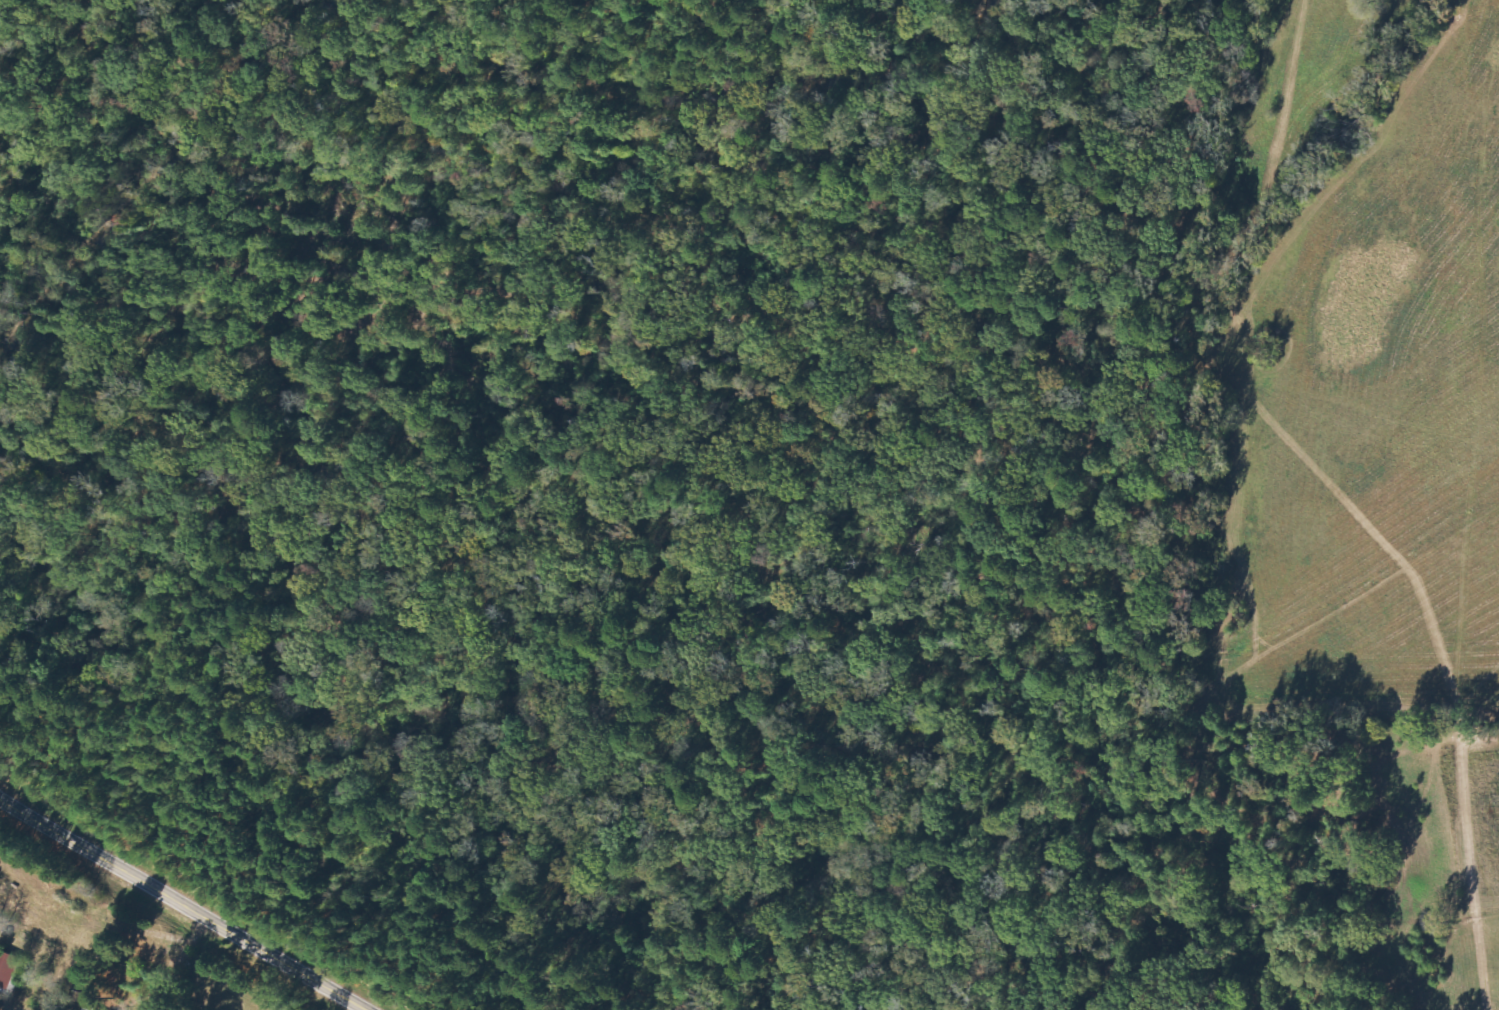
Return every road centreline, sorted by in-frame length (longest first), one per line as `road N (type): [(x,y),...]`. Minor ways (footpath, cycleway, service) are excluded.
road 1 (tertiary): [(373,1009),(0,800)]

